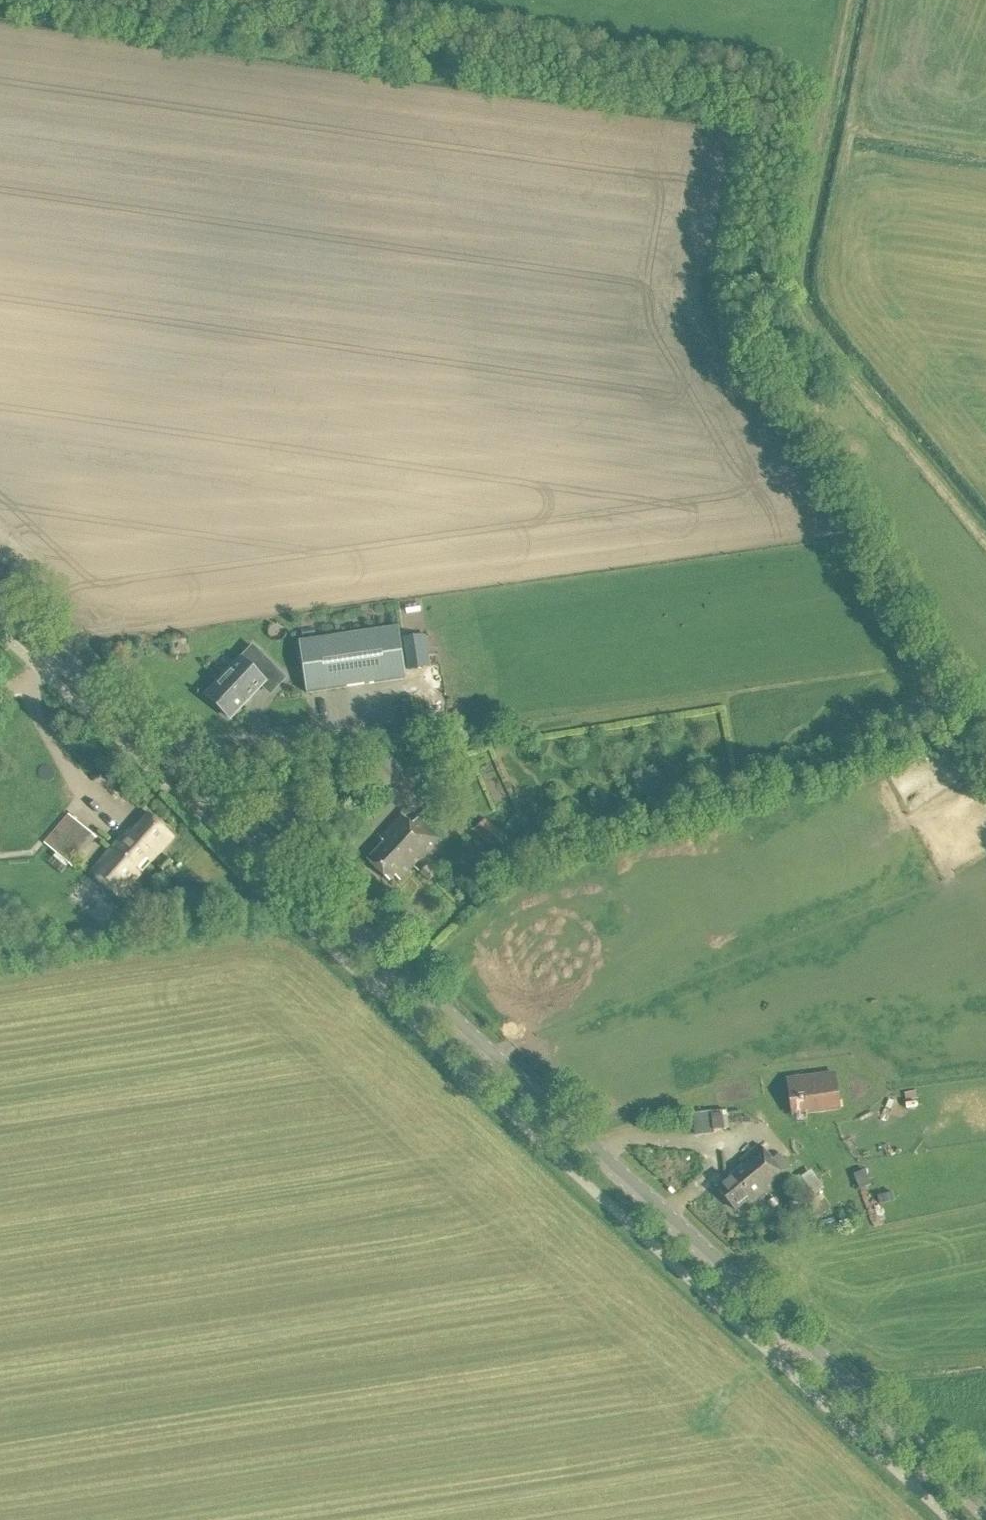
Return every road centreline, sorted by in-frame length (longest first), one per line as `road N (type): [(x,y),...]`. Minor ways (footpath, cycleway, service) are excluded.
road 1 (tertiary): [(985,1511),(0,602)]

